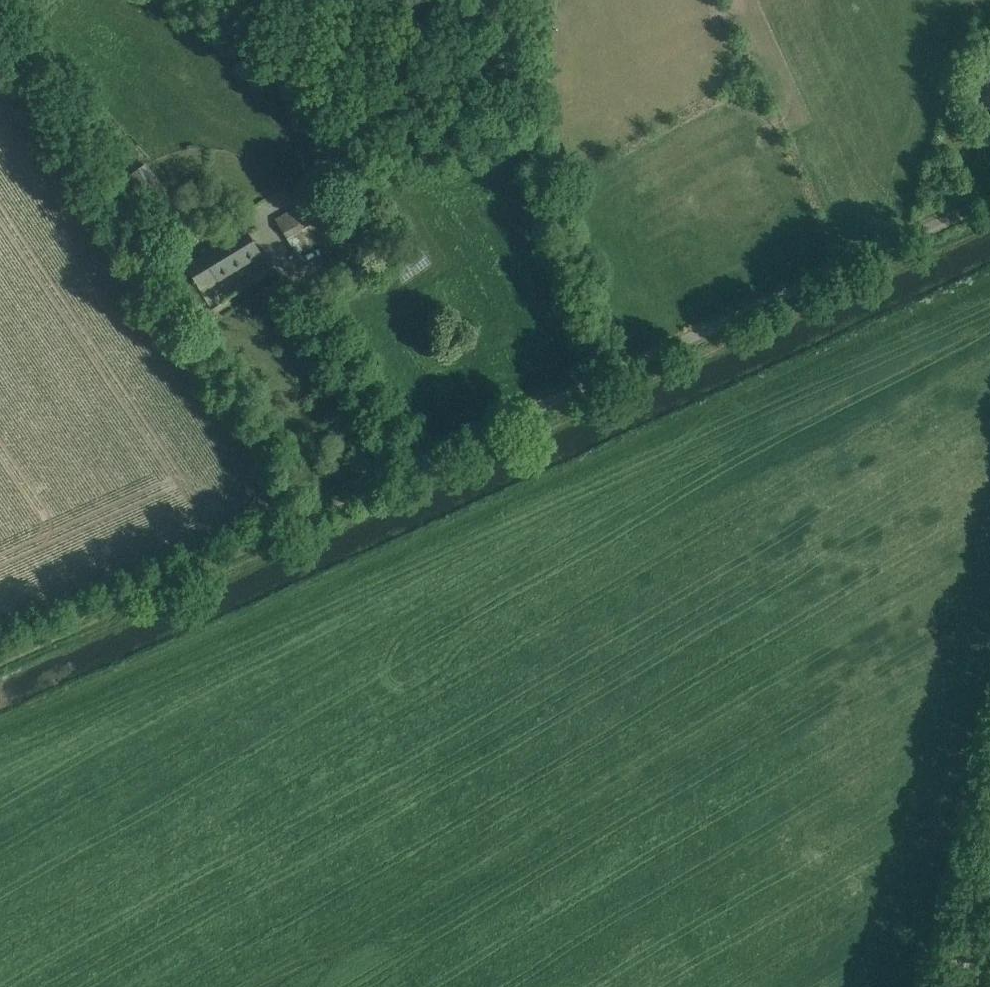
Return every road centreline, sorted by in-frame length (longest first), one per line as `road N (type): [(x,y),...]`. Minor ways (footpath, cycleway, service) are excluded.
road 1 (unclassified): [(156,280),(303,502),(320,507),(989,201)]
road 2 (unclassified): [(951,986),(989,846)]

